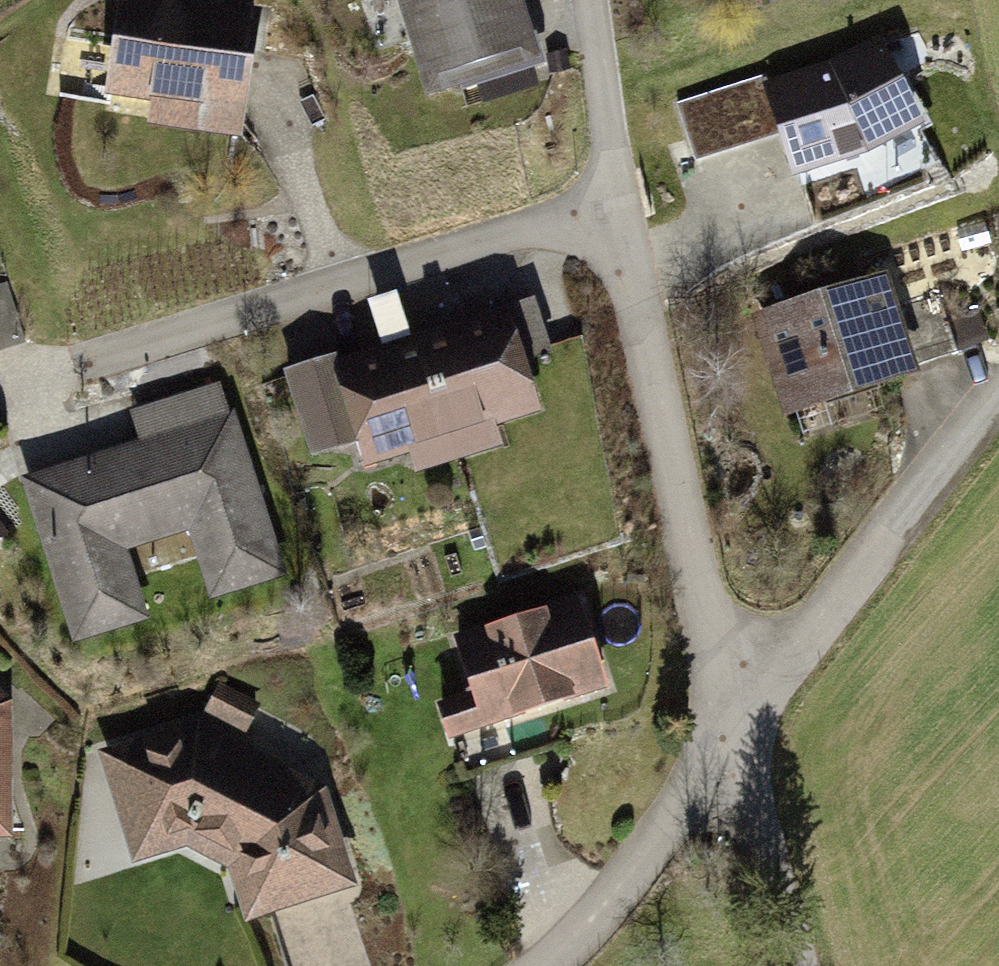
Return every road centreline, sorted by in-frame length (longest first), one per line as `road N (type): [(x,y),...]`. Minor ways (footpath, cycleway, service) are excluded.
road 1 (residential): [(539,965),(578,941),(731,729),(617,207),(591,0)]
road 2 (track): [(998,376),(731,729),(791,965)]

